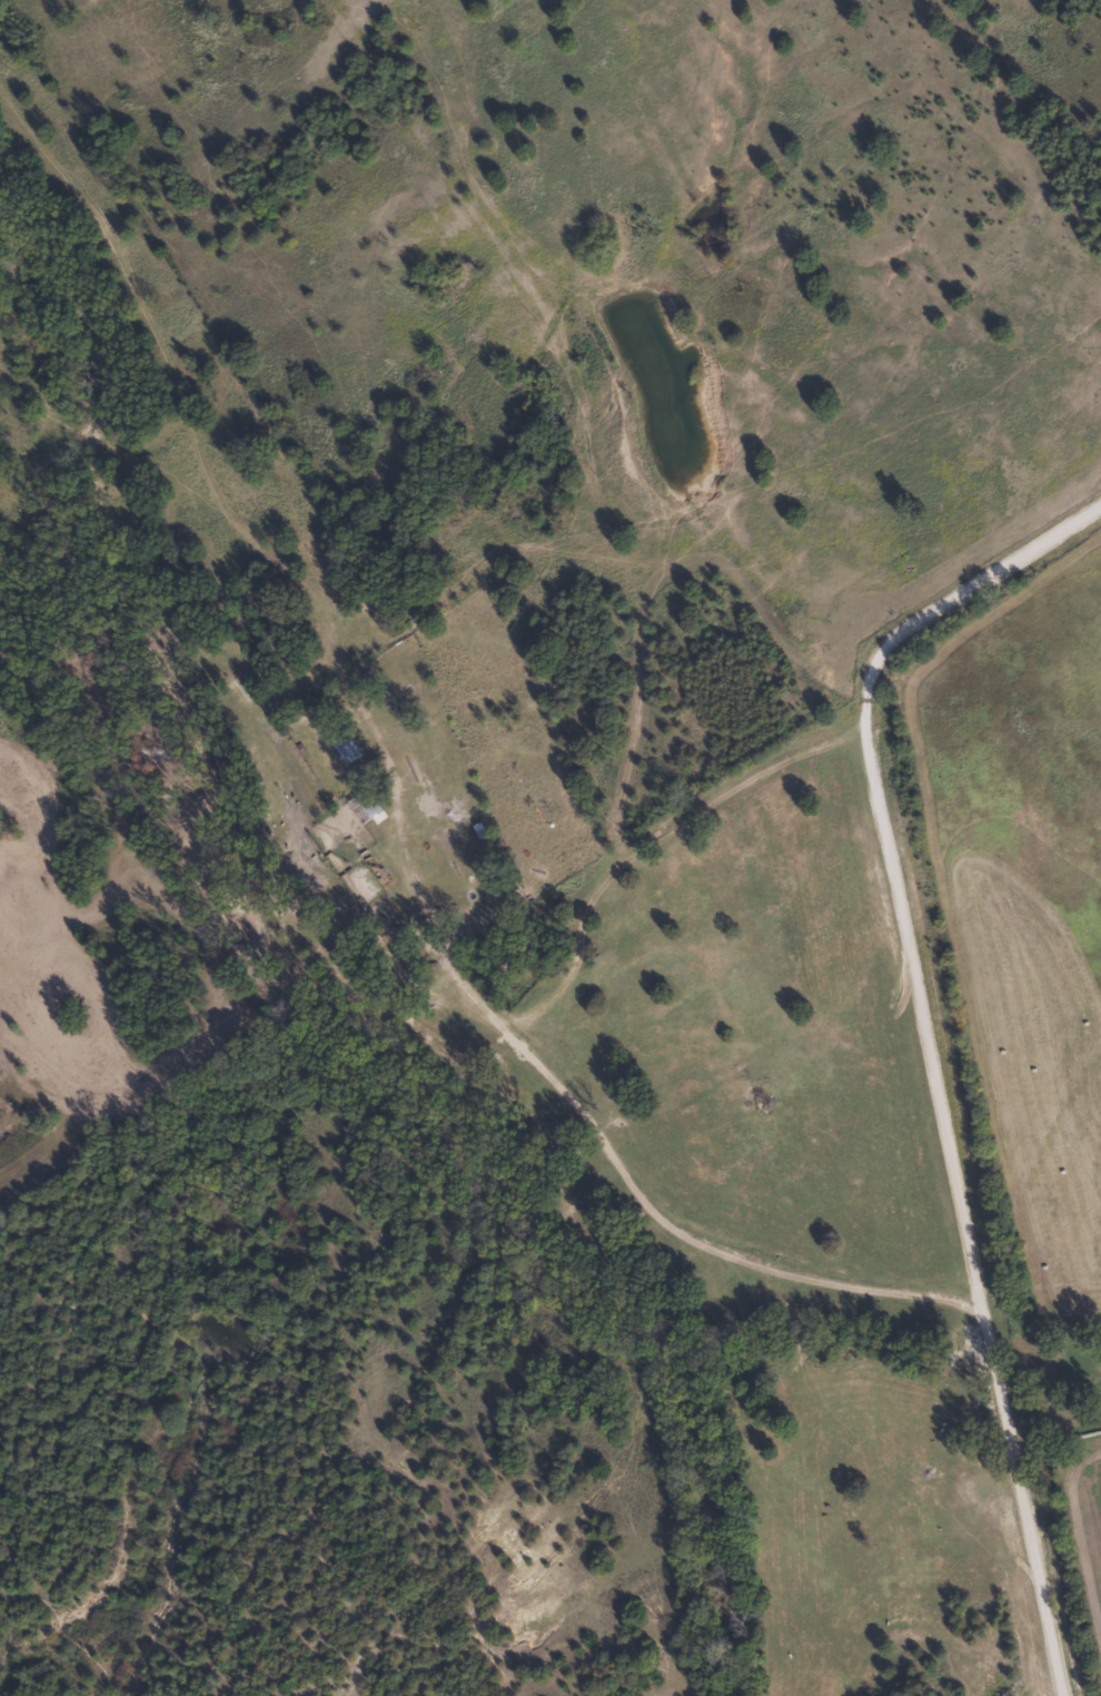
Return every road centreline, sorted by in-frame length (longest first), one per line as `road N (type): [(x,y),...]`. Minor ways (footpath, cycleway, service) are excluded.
road 1 (residential): [(949,1343),(846,846),(846,709),(1100,517)]
road 2 (residential): [(1028,1695),(949,1343)]

